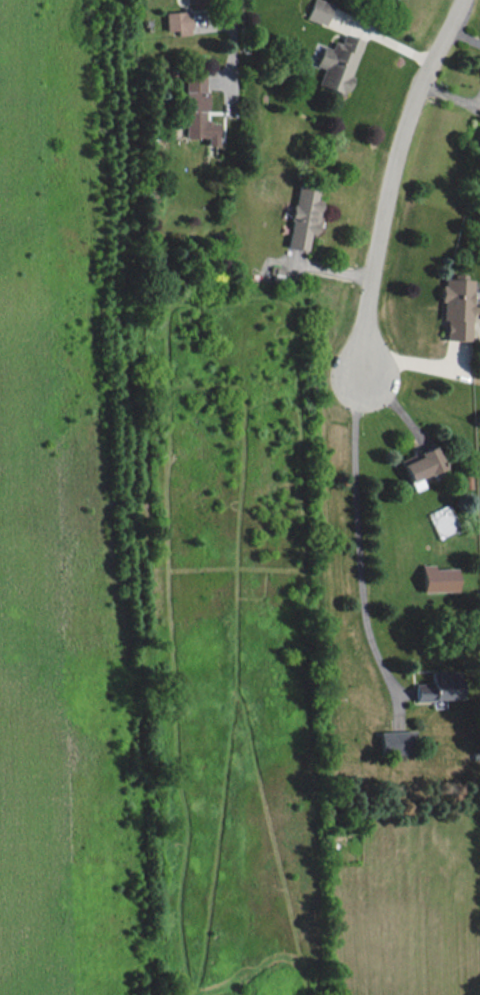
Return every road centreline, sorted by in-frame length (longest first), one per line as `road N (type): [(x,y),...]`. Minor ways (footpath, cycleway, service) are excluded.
road 1 (residential): [(463,0),(407,134),(364,372)]

